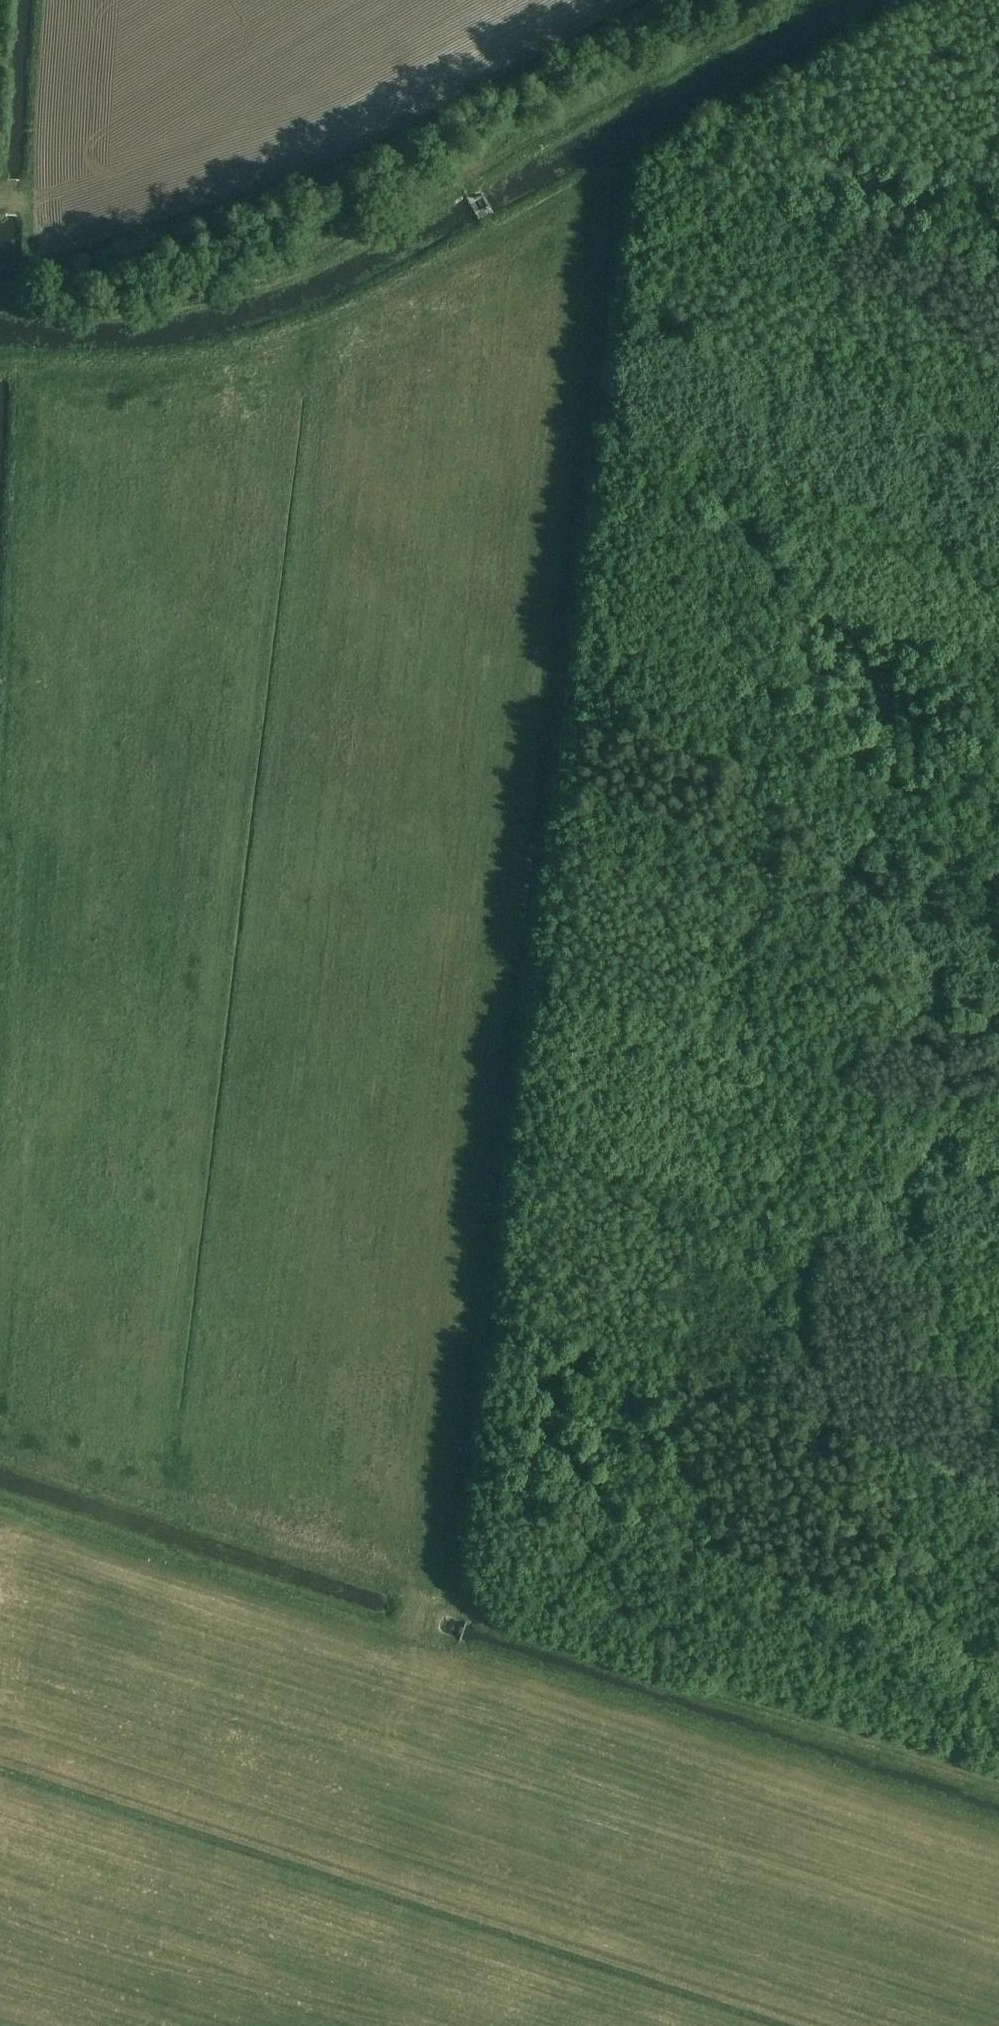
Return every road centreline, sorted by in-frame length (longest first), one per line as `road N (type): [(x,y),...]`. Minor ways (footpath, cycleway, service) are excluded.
road 1 (track): [(0,200),(30,207),(38,301),(71,313),(213,300),(301,274),(794,0)]

